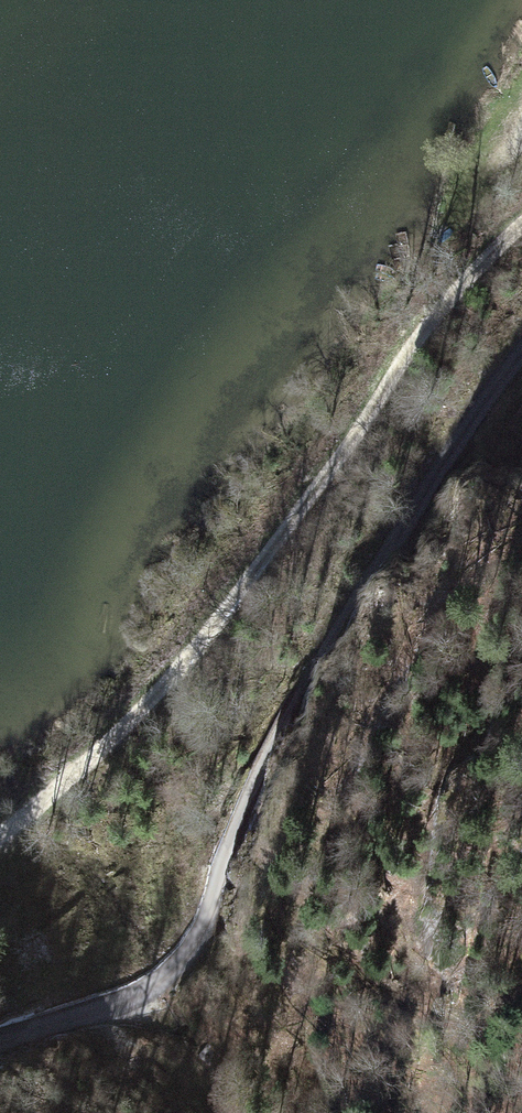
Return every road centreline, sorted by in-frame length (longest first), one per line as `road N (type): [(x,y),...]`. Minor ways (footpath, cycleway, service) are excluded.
road 1 (unclassified): [(0,1030),(155,988),(204,948),(329,652),(452,444),(521,355)]
road 2 (track): [(0,824),(175,658),(429,314),(521,217)]

